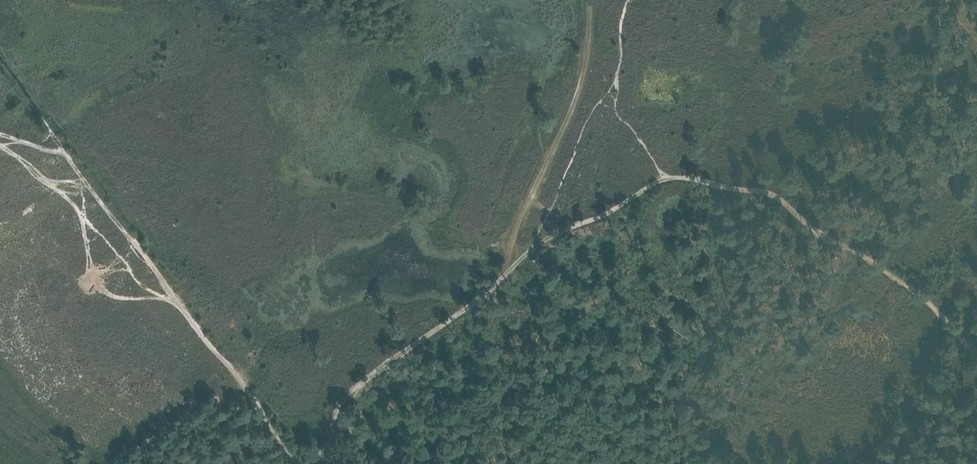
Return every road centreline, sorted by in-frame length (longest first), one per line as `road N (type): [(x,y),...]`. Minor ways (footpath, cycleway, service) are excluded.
road 1 (track): [(65,151),(302,463)]
road 2 (track): [(665,180),(783,201),(818,233),(927,301),(976,356)]
road 3 (track): [(506,276),(520,222),(572,114),(592,0)]
road 4 (track): [(322,463),(364,390),(506,276)]

